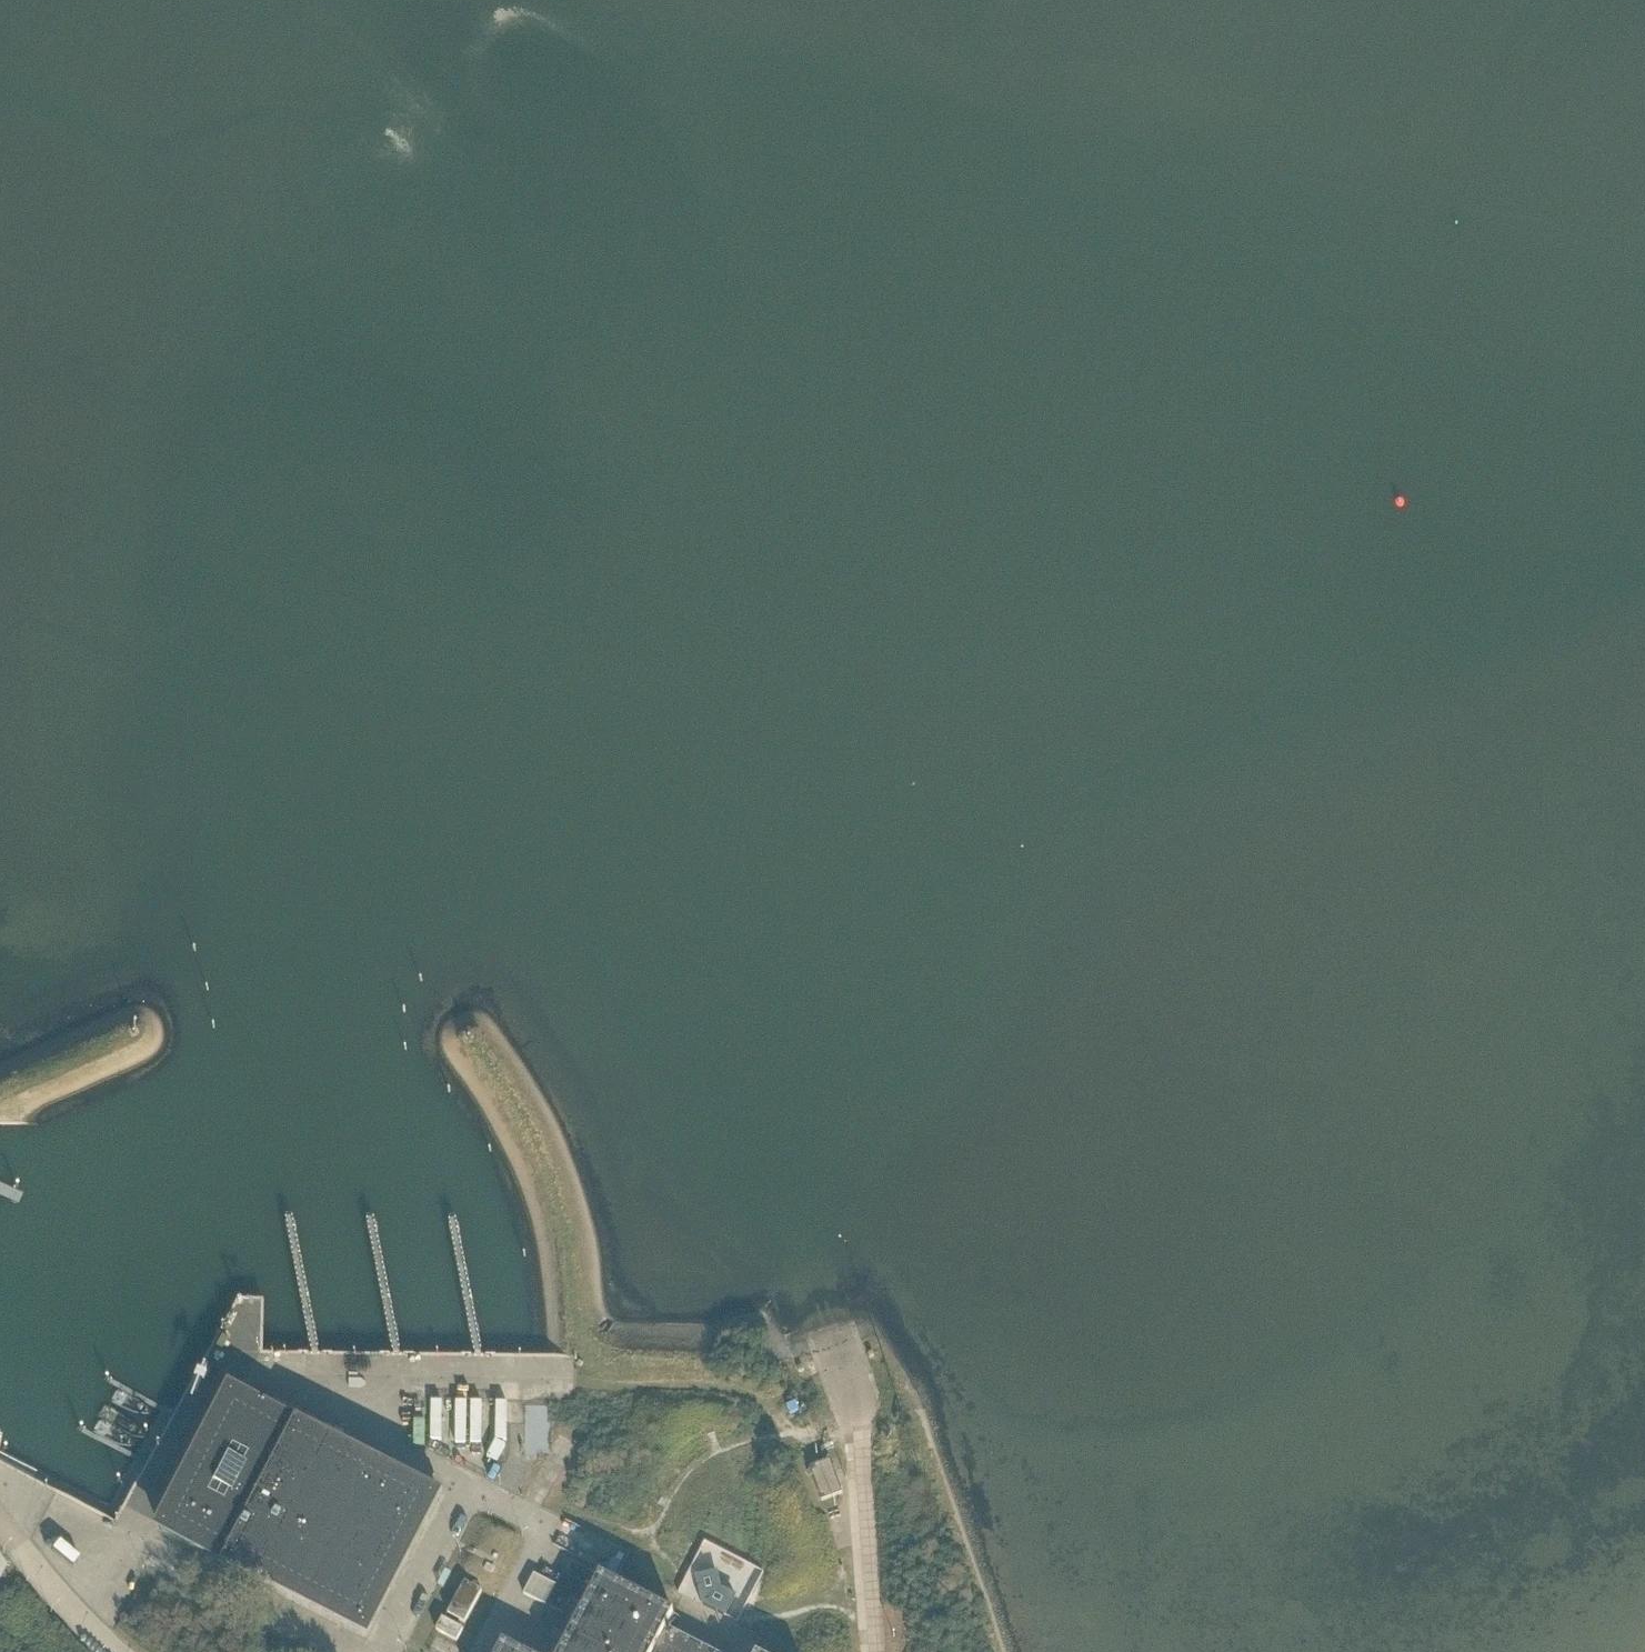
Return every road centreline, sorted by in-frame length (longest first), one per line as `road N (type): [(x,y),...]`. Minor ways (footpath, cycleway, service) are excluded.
road 1 (unclassified): [(226,1373),(250,1365),(569,1371)]
road 2 (unclassified): [(461,1484),(226,1373)]
road 3 (unclassified): [(346,1651),(133,1546)]
road 4 (unclassified): [(878,1651),(858,1418)]
road 5 (unclassified): [(133,1546),(226,1373)]
road 6 (unclassified): [(483,1651),(533,1543),(524,1518),(501,1504)]
road 7 (unclassified): [(462,1516),(389,1651)]

